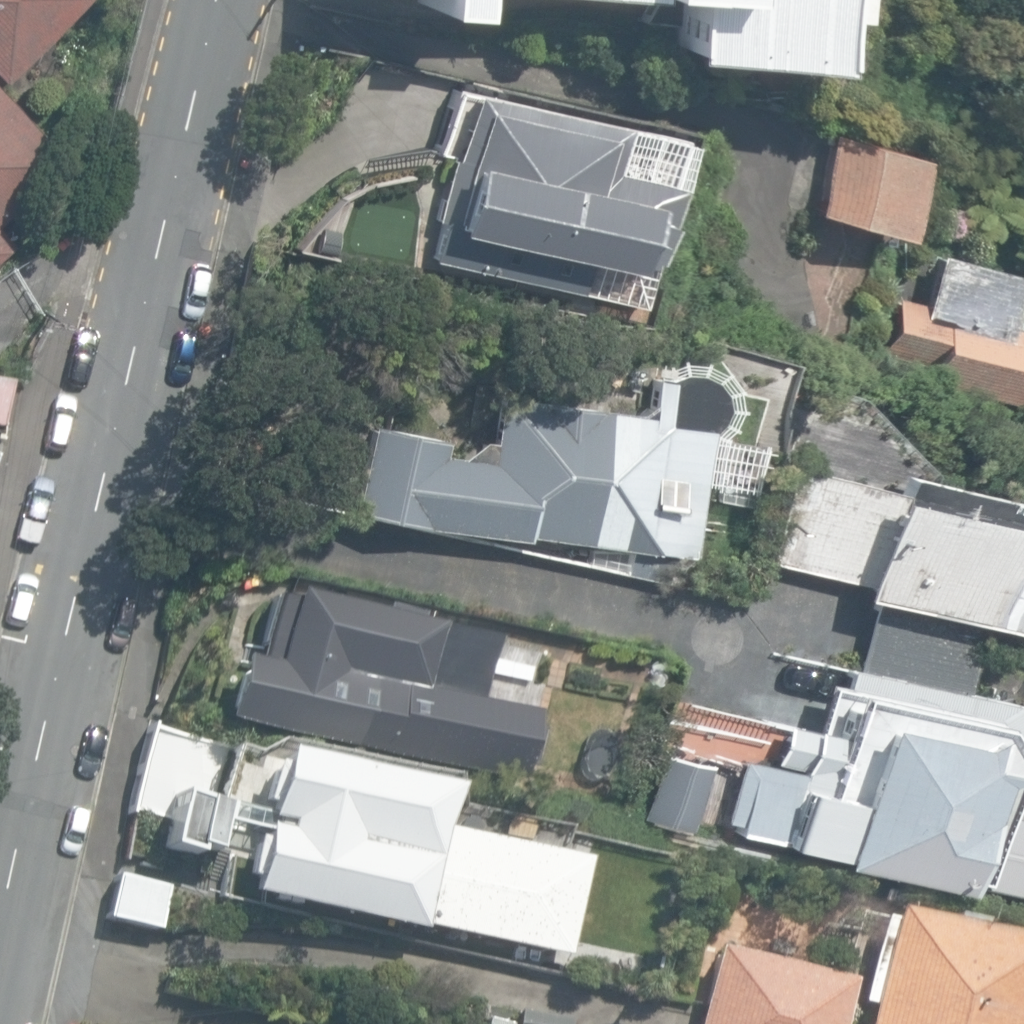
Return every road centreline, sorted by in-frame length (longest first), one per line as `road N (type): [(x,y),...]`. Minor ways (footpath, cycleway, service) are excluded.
road 1 (tertiary): [(220,0),(0,948)]

